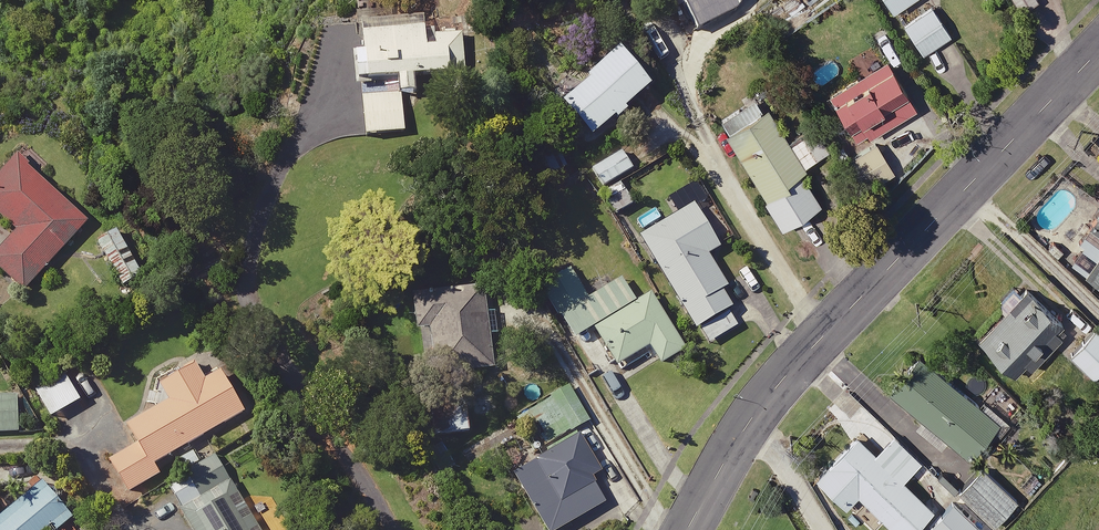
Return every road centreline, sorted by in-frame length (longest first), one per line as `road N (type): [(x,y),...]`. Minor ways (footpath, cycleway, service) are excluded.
road 1 (residential): [(1098,50),(770,394),(685,529)]

